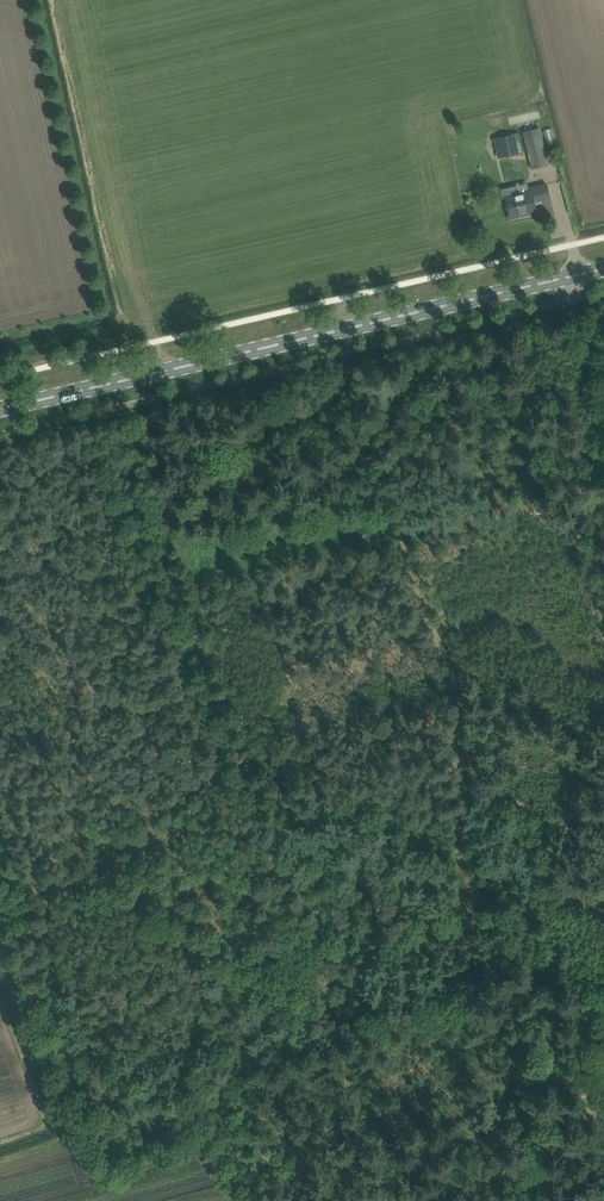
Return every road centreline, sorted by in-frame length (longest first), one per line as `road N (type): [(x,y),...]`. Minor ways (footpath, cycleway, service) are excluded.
road 1 (track): [(603,439),(379,493),(494,784),(553,837),(512,1200)]
road 2 (primary): [(0,410),(603,270)]
road 3 (track): [(109,1114),(0,840)]
road 4 (track): [(306,1200),(246,1135),(207,1109),(177,1102),(115,1120),(109,1114)]
road 5 (track): [(68,1128),(0,950)]
road 6 (track): [(603,405),(567,306),(577,276)]

